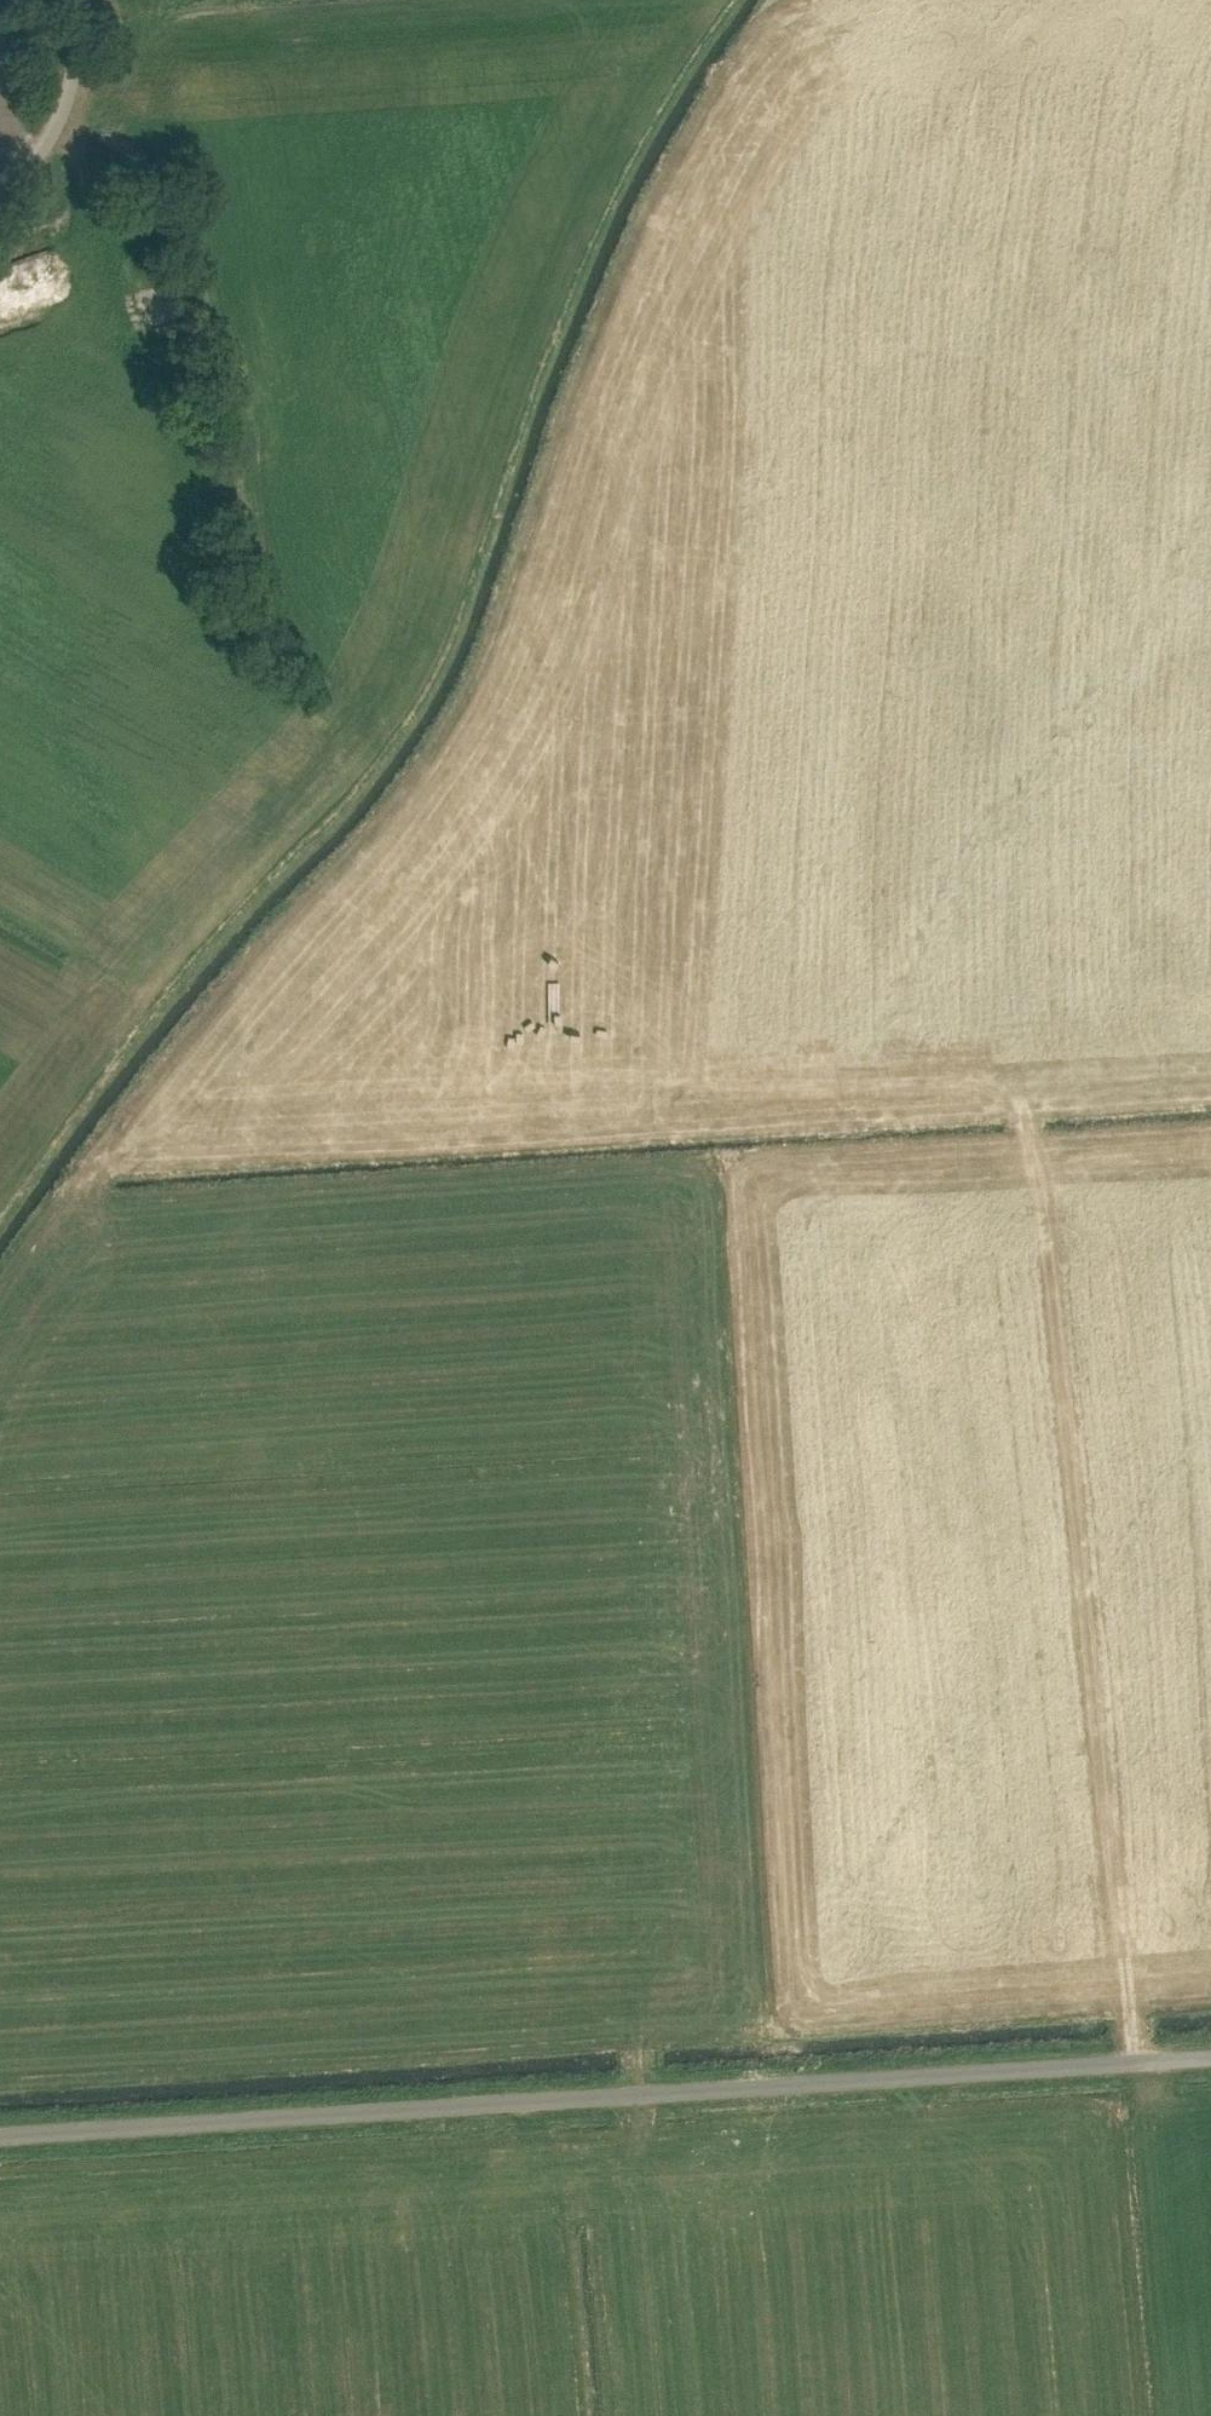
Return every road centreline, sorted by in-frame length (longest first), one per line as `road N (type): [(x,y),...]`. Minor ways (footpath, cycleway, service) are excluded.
road 1 (unclassified): [(0,2135),(1210,2056)]
road 2 (unclassified): [(0,186),(53,131),(64,102),(75,46),(71,0)]

